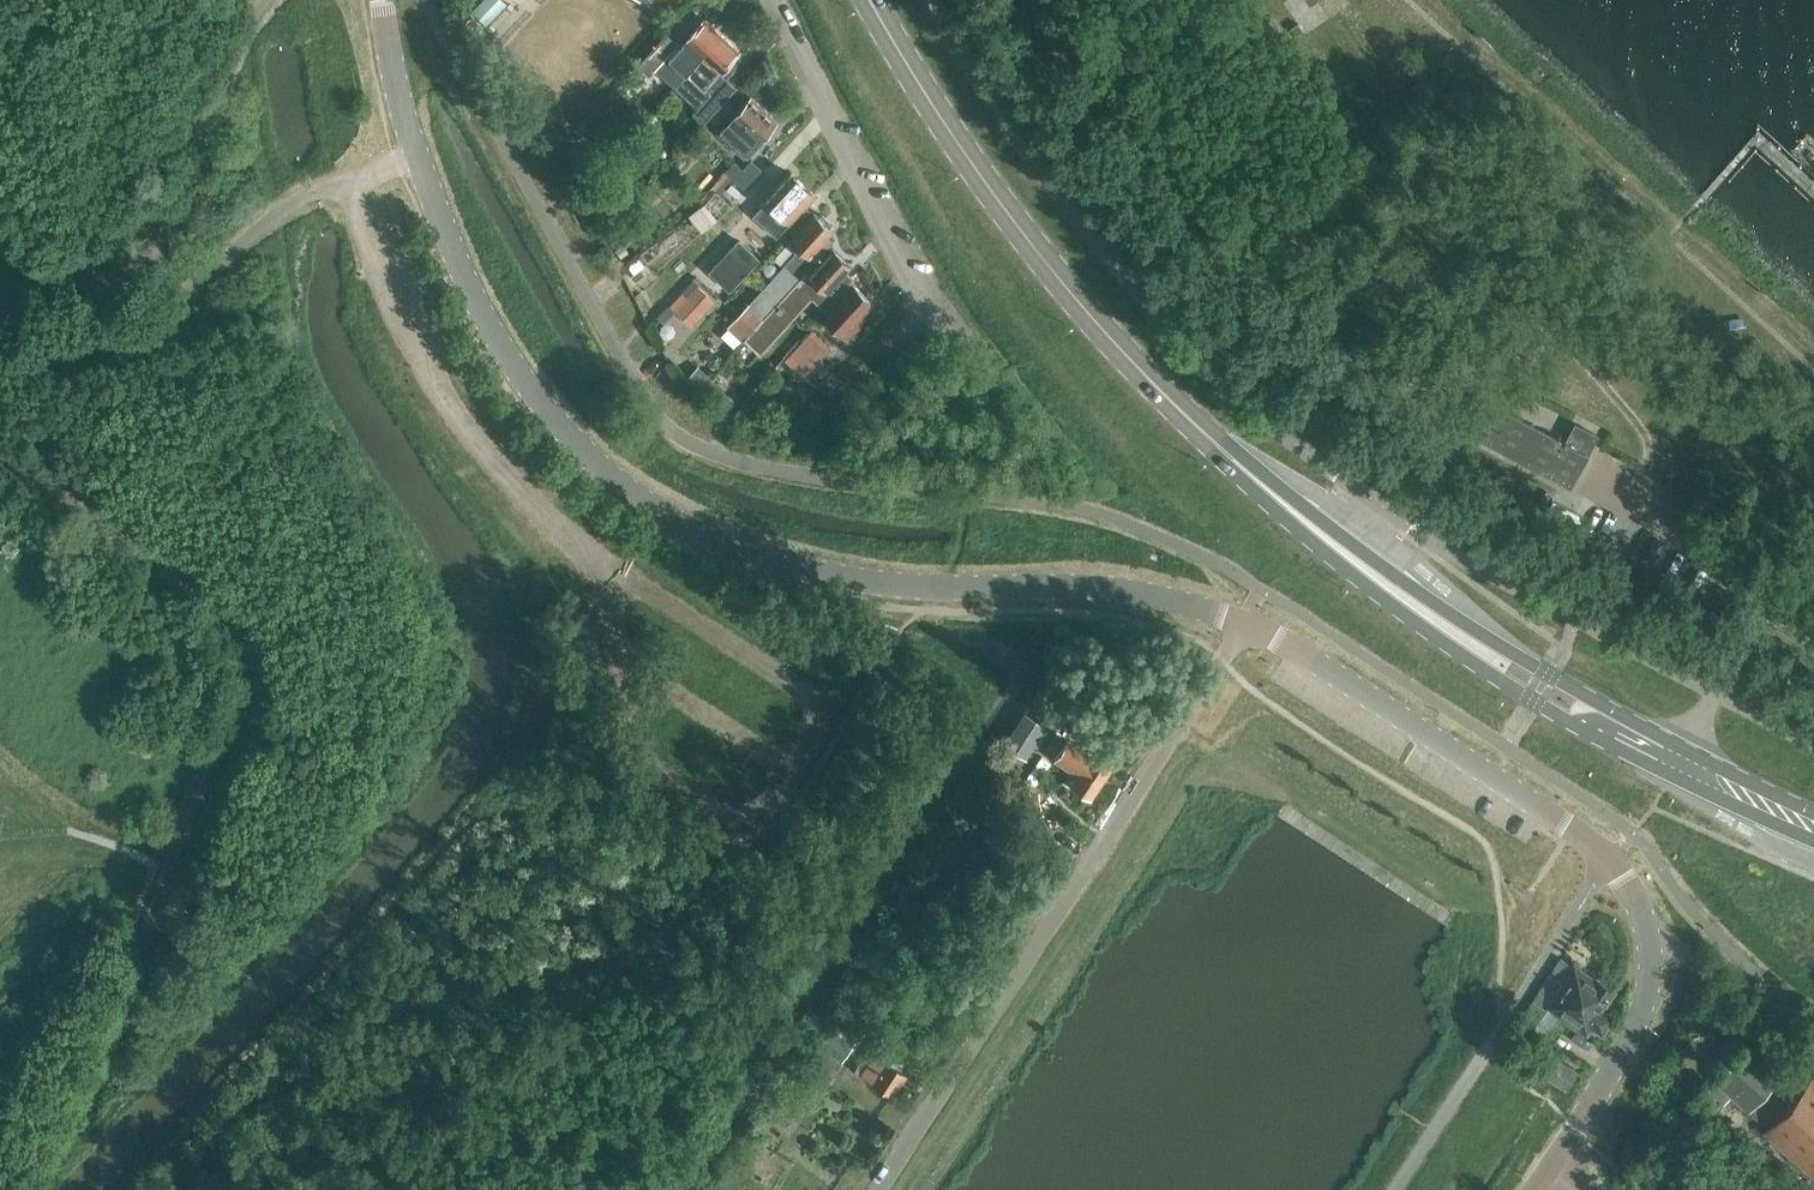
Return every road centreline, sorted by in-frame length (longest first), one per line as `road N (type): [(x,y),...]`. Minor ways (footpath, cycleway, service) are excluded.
road 1 (track): [(245,0),(262,142),(297,240),(303,363),(339,442),(438,598),(449,630),(446,713),(417,779),(50,1189)]
road 2 (primary): [(1813,826),(1678,762),(1504,666),(1366,569),(1236,462),(1053,271),(967,156),(869,0)]
road 3 (unclassified): [(1245,621),(1117,590),(944,587),(826,575),(728,548),(653,509),(563,430),(499,346),(404,119),(382,0)]
road 4 (unclassified): [(1546,1176),(1646,1002),(1645,925),(1627,882),(1573,828),(1245,621)]
road 5 (unclassified): [(877,1189),(1245,621)]
road 6 (track): [(1345,0),(1410,101),(1481,185),(1514,289),(1642,431),(1648,460),(1621,512)]

